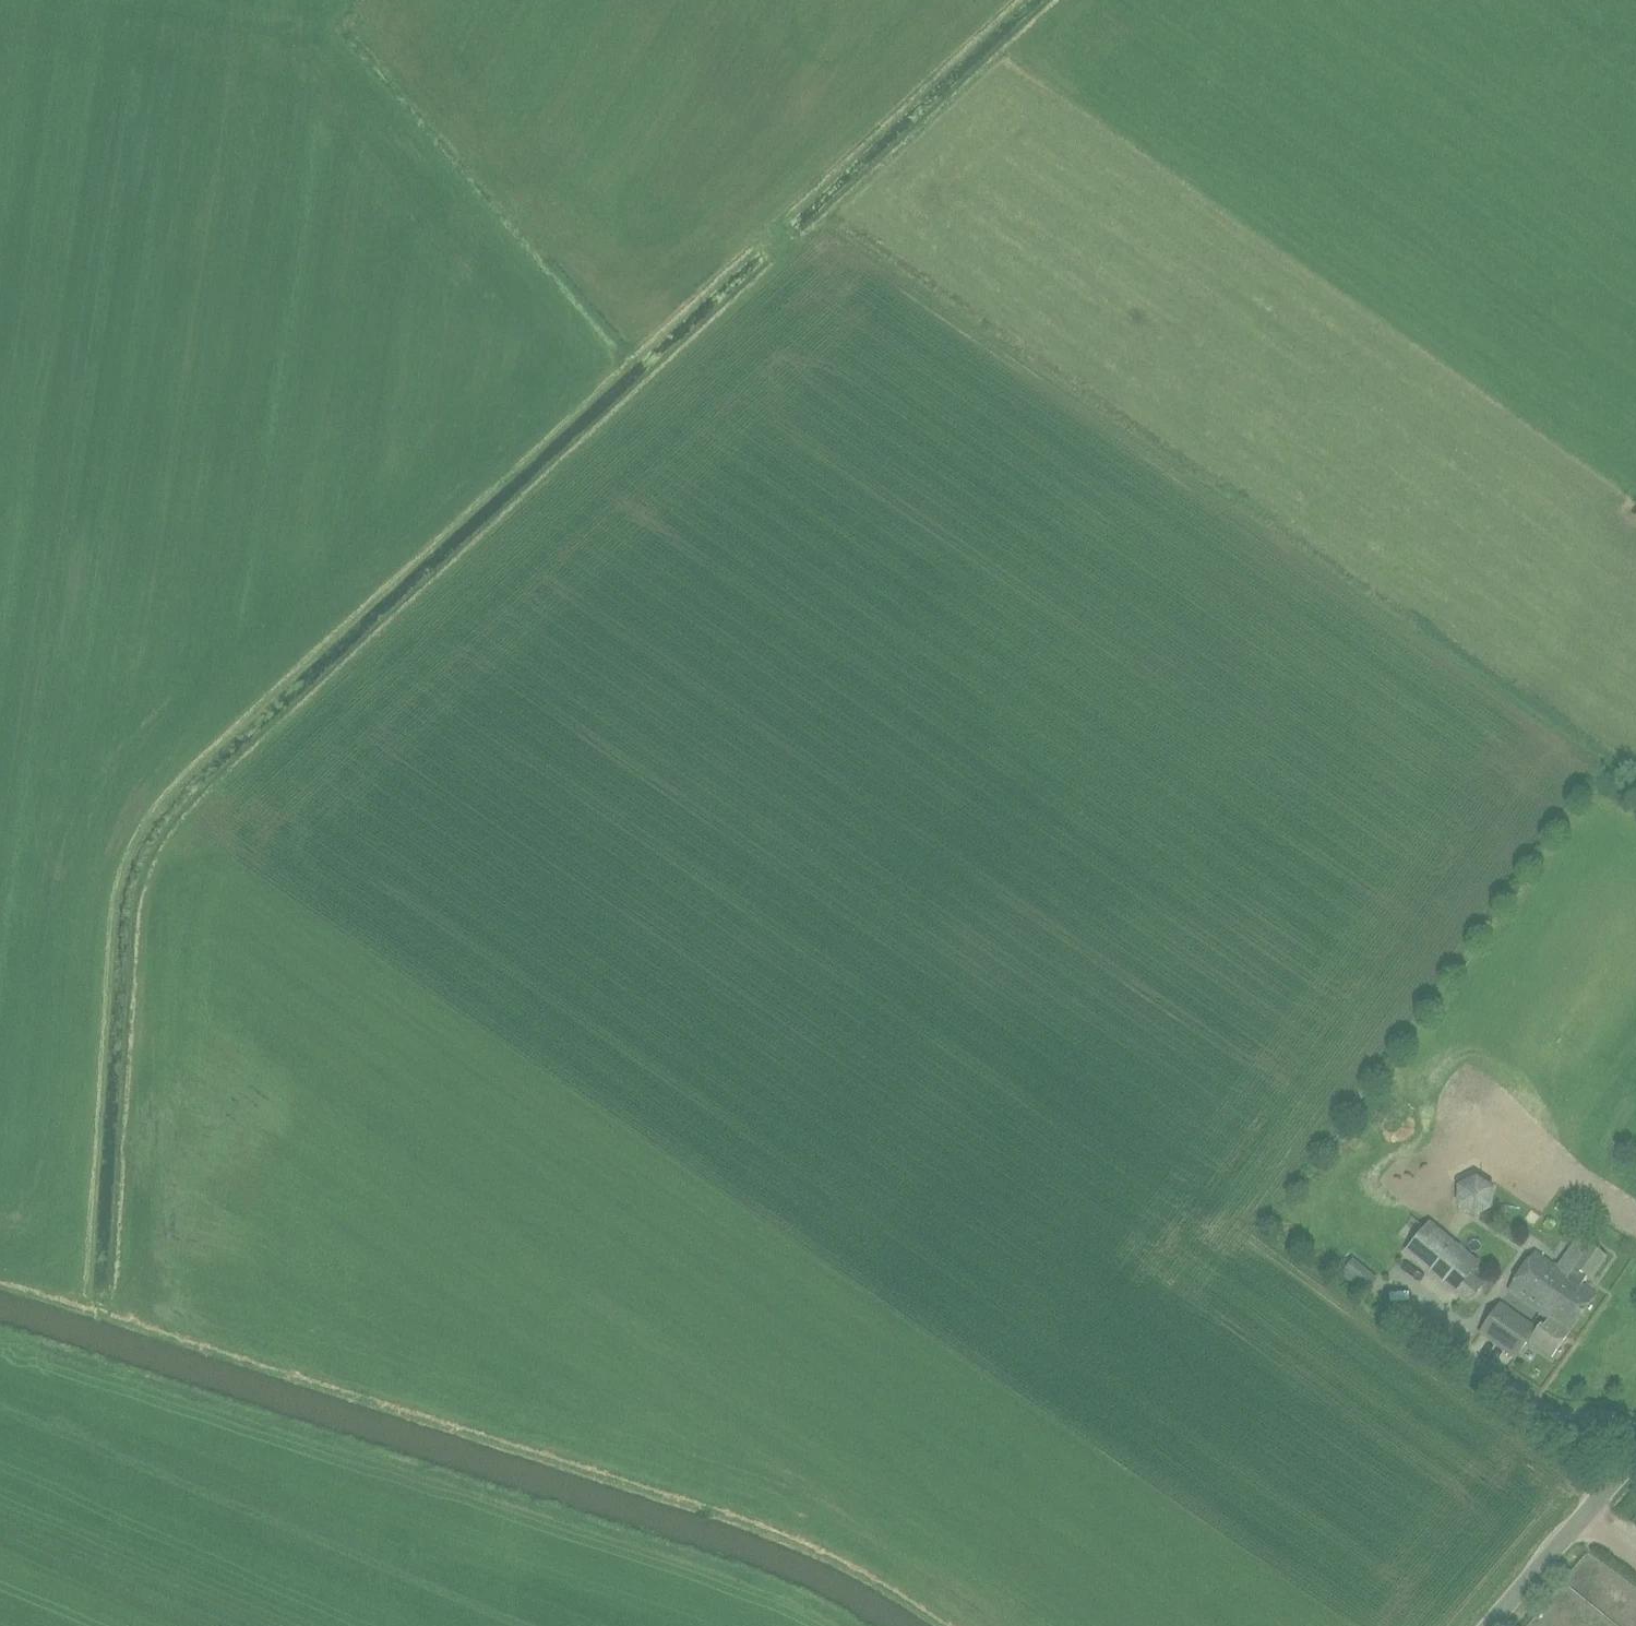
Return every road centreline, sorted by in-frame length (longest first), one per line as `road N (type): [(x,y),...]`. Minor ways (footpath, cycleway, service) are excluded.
road 1 (unclassified): [(1491,1625),(1635,1460)]

